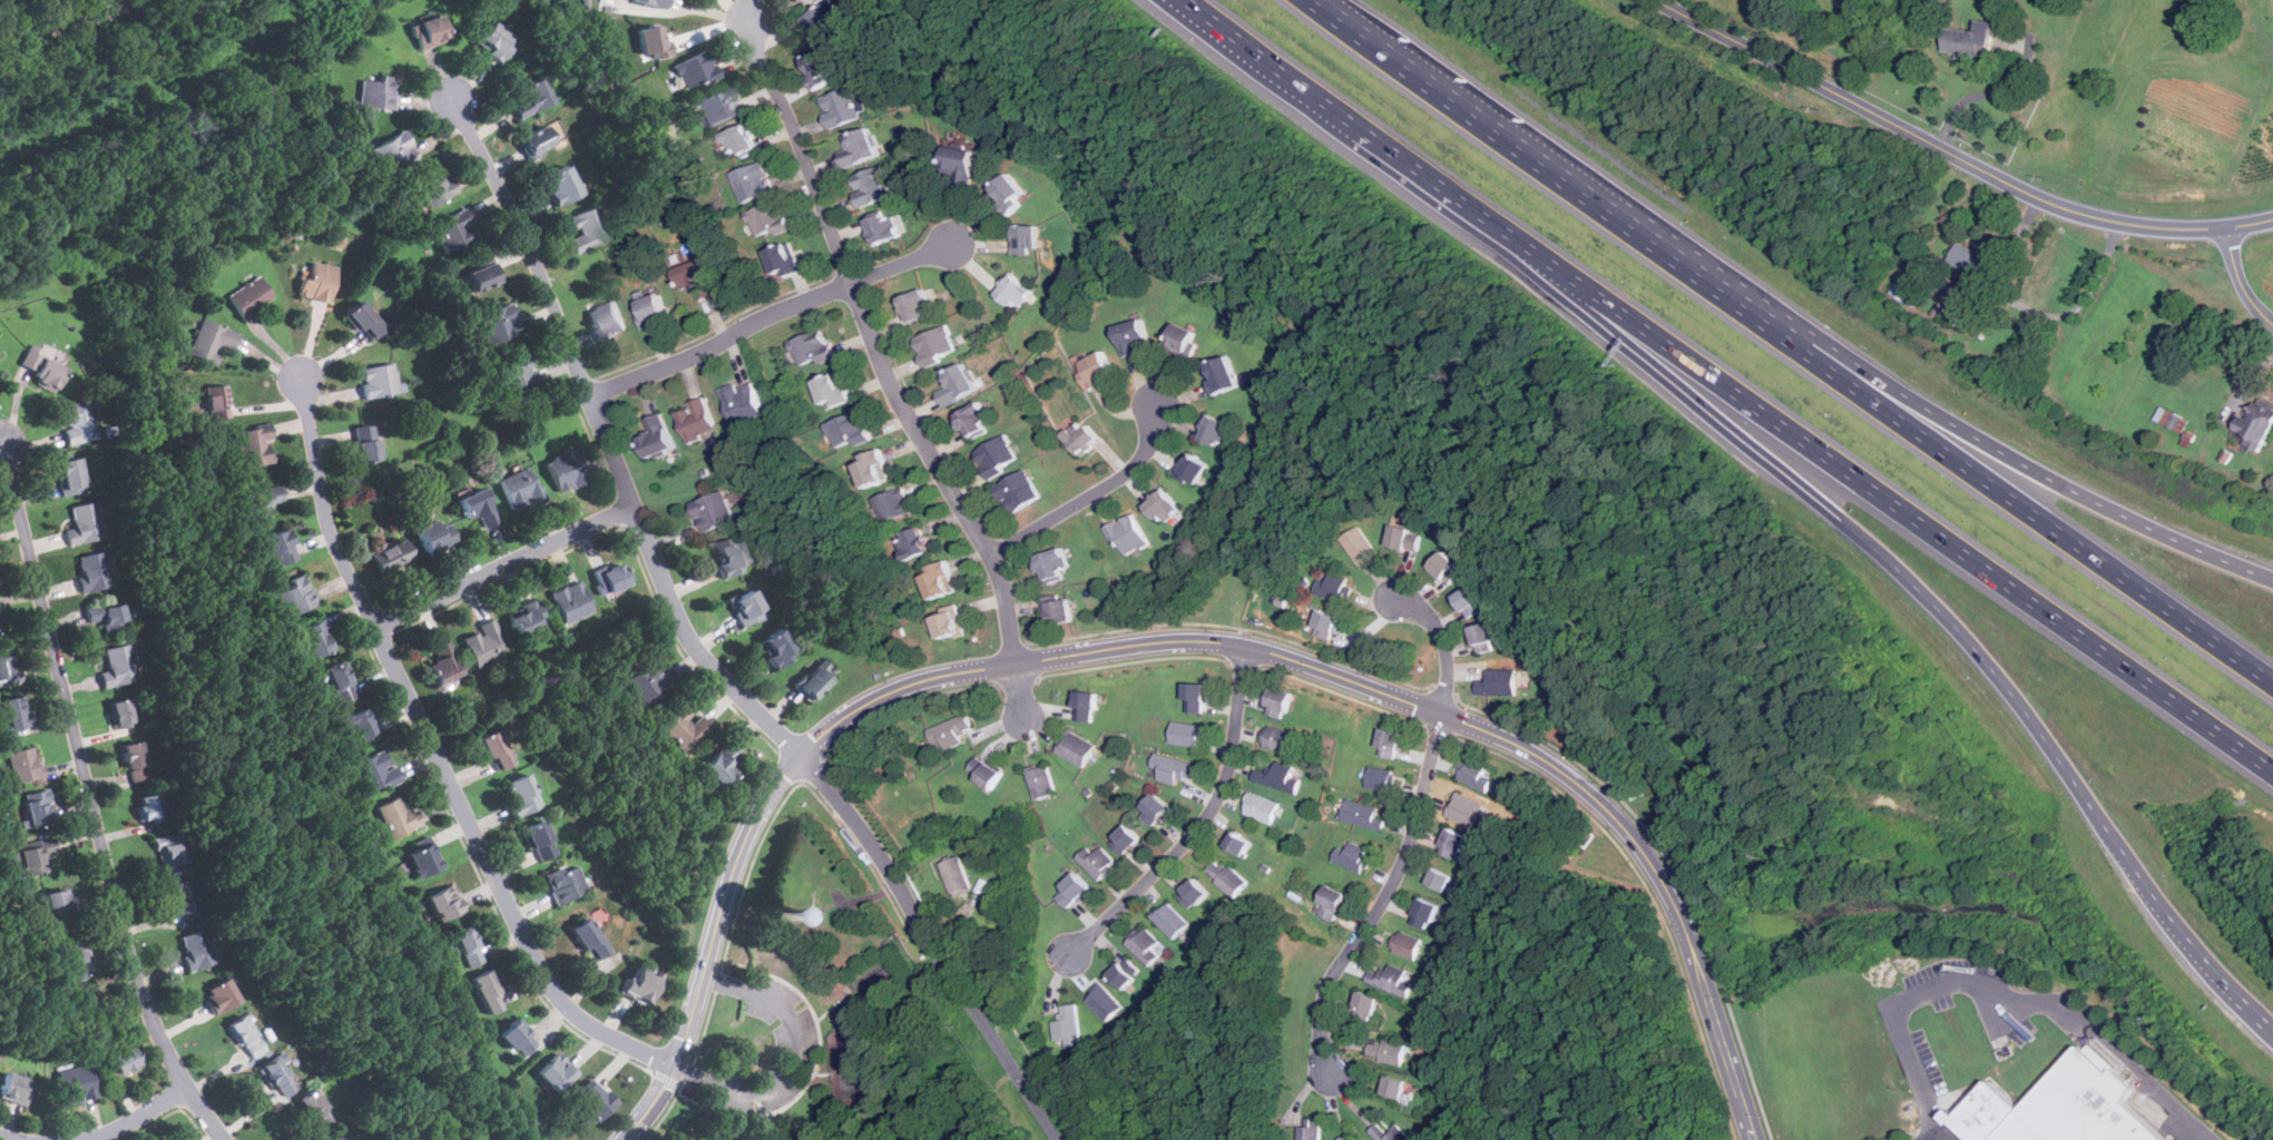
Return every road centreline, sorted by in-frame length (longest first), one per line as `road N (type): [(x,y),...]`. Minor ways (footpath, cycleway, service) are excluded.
road 1 (residential): [(624,1139),(662,1093),(684,1045),(748,834),(771,793),(827,733),(870,702),(925,680),(1192,640),(1264,649),(1515,741),(1601,802),(1649,856),(1683,918),(1756,1139)]
road 2 (residential): [(1059,1139),(876,848),(685,629),(528,239),(457,99)]
road 3 (motorway): [(2272,685),(1313,0)]
road 4 (motorway): [(1449,197),(1849,523),(1922,593),(2006,689),(2224,981)]
road 5 (motorway): [(1449,197),(2272,772)]
road 6 (residential): [(675,1067),(586,1021),(538,964),(335,539),(305,381)]
road 7 (residential): [(1025,719),(999,569),(892,384),(757,55),(753,18)]
road 8 (residential): [(1,444),(139,987),(176,1067),(226,1139)]
road 9 (motorway): [(2272,583),(2139,525),(1959,431),(1652,243)]
road 10 (tertiary): [(1657,0),(2080,215),(2213,229)]
road 11 (residential): [(954,245),(790,306),(590,396)]
road 12 (residential): [(1441,712),(1397,874),(1323,1000),(1325,1072)]
road 13 (residential): [(1246,645),(1226,769),(1203,825),(1067,956)]
road 14 (motorway): [(1181,0),(1449,197)]
road 15 (residential): [(375,626),(635,508)]
road 16 (residential): [(1157,404),(1154,440),(1133,470),(991,554)]
road 17 (residential): [(1441,712),(1447,658),(1433,629),(1395,602)]

